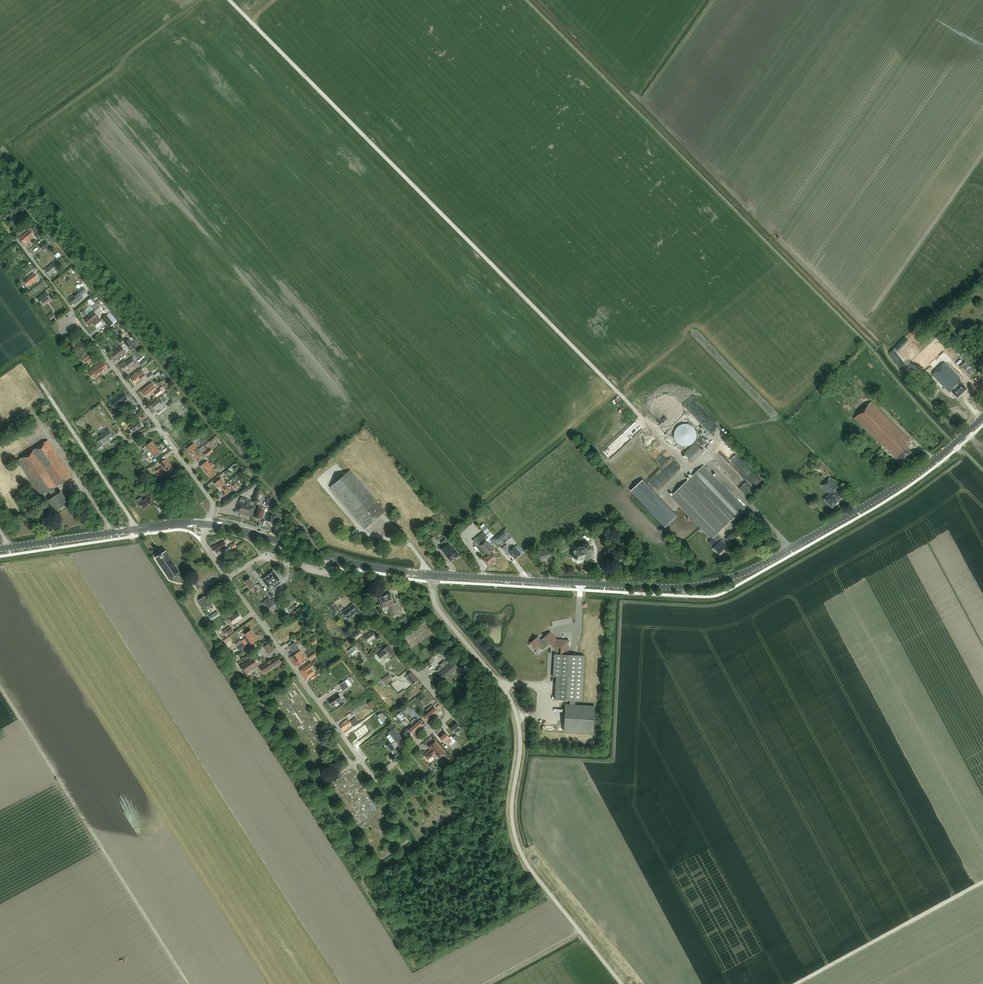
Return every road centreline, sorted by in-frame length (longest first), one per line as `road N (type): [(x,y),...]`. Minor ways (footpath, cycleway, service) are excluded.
road 1 (secondary): [(982,417),(880,497),(776,557),(714,582),(667,588),(430,575)]
road 2 (unclassified): [(622,983),(522,855),(512,815),(521,743),(515,709),(437,608),(430,575)]
road 3 (residential): [(448,716),(382,775),(371,775),(228,578)]
road 4 (residential): [(207,524),(211,500),(74,318)]
road 5 (residential): [(448,716),(327,574)]
road 6 (unclassified): [(134,530),(50,396)]
road 7 (secondary): [(134,530),(0,549)]
road 8 (secondary): [(329,558),(207,524)]

